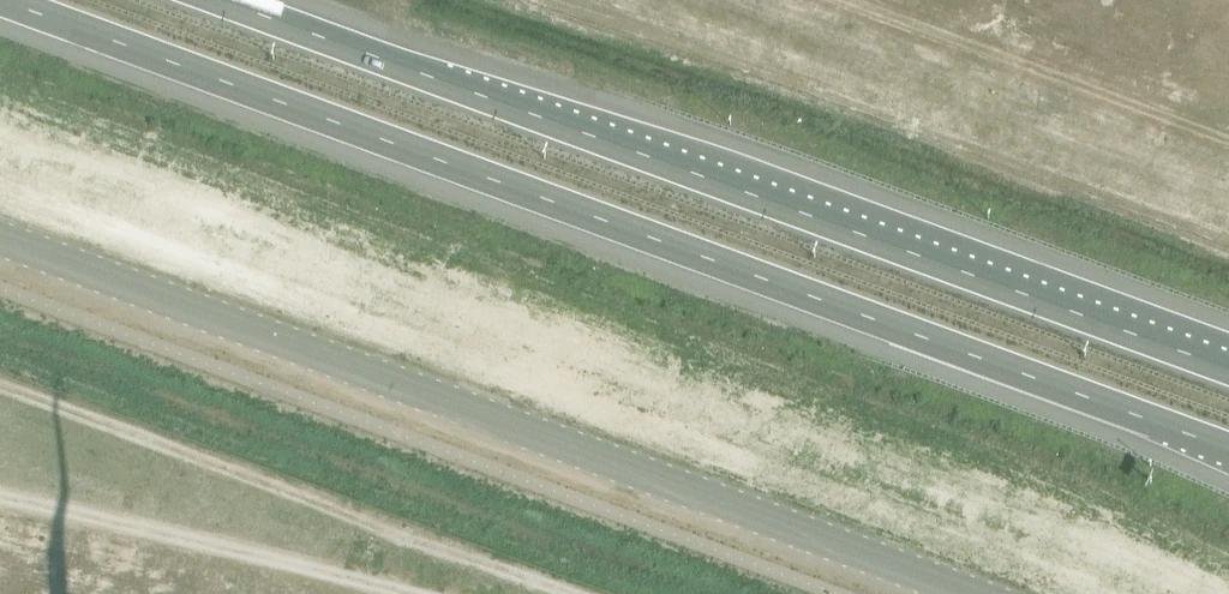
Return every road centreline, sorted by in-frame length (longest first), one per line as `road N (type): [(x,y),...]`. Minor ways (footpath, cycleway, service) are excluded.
road 1 (trunk): [(1,0),(1228,449)]
road 2 (trunk): [(1228,368),(223,0)]
road 3 (tertiary): [(0,234),(995,593)]

